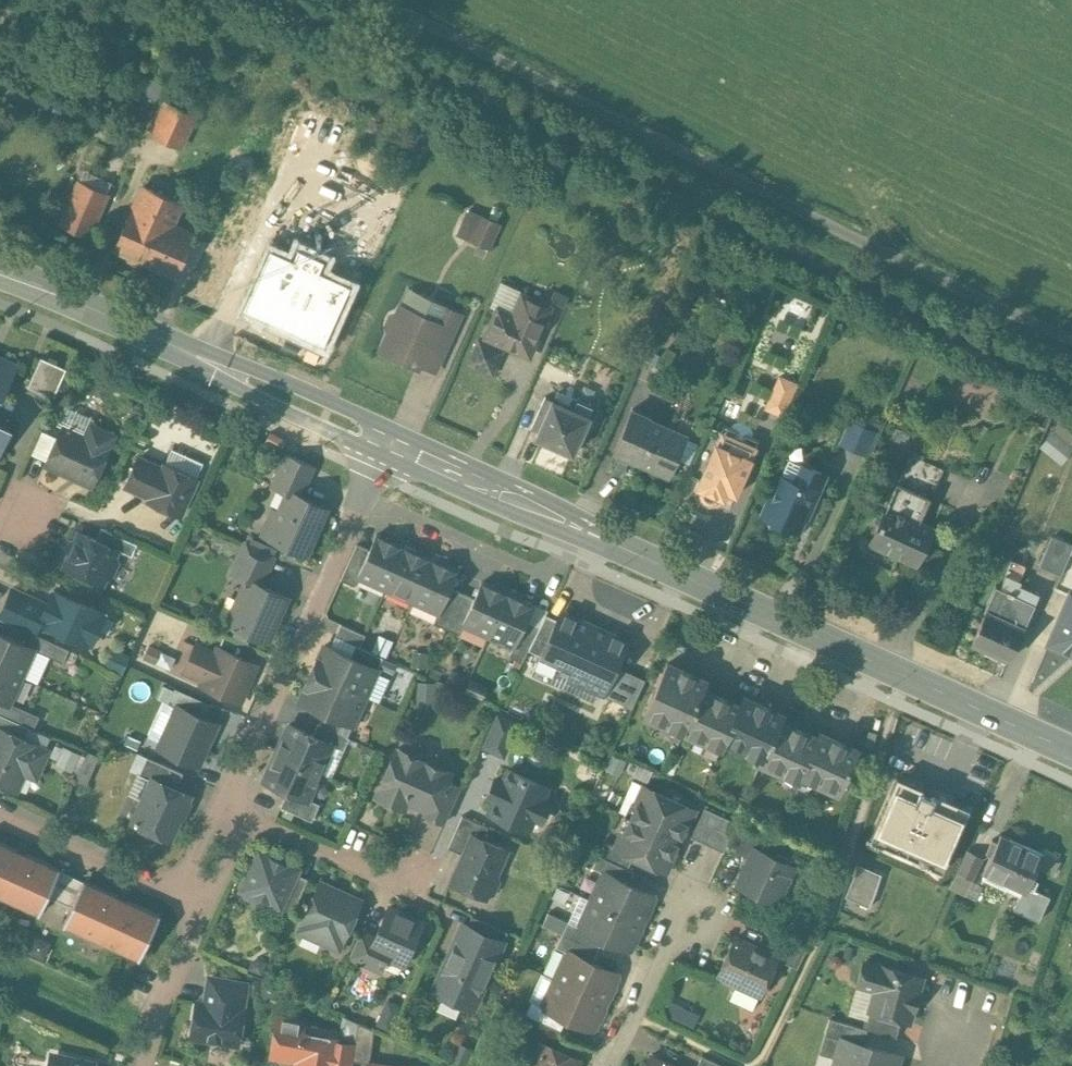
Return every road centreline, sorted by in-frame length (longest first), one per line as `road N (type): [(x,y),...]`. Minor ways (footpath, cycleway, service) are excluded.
road 1 (track): [(373,0),(1071,332)]
road 2 (secondary): [(389,442),(1071,751)]
road 3 (secondary): [(0,273),(389,442)]
road 4 (residential): [(232,814),(236,781),(389,442)]
road 5 (residential): [(204,908),(0,814)]
road 6 (residential): [(232,814),(417,884)]
road 7 (residential): [(605,1065),(655,958),(694,907)]
road 8 (residential): [(141,1065),(156,1012),(204,908)]

